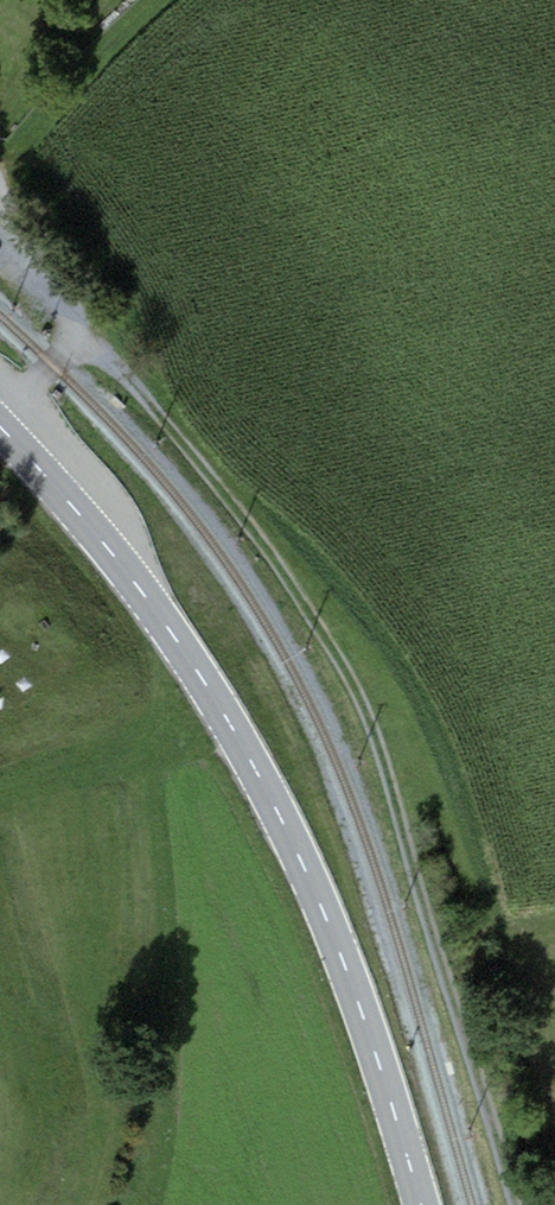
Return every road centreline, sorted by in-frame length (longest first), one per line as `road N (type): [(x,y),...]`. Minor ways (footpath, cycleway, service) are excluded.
road 1 (track): [(516,1204),(372,726),(339,659),(237,510),(79,333)]
road 2 (primary): [(0,426),(146,598),(258,774),(362,1012),(421,1204)]
road 3 (track): [(0,225),(79,333)]

